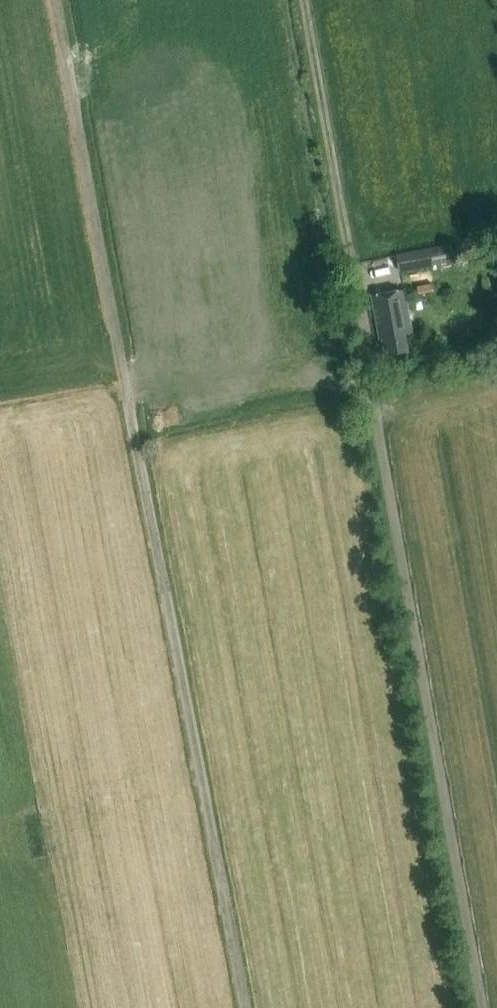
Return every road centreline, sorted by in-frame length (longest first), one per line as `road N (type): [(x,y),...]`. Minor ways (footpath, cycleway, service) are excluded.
road 1 (track): [(237,1007),(46,0)]
road 2 (track): [(477,1007),(292,0)]

